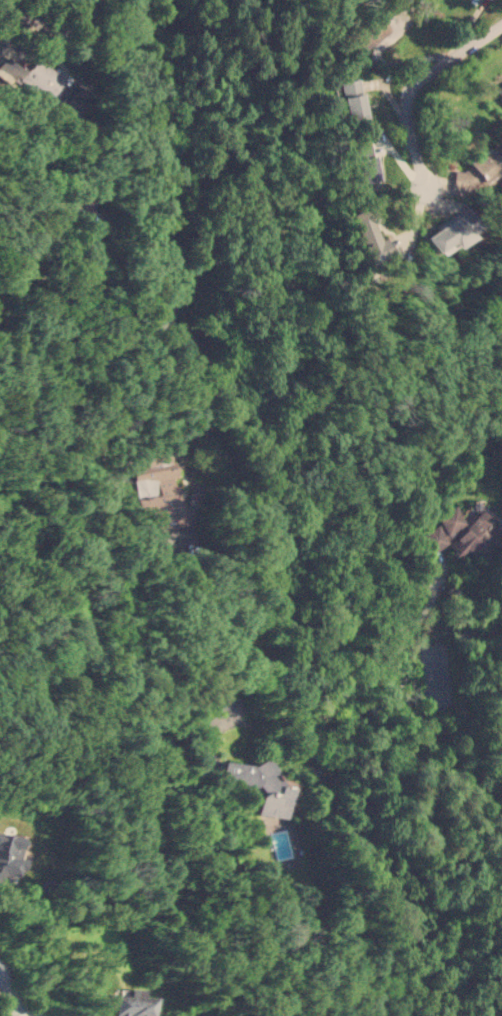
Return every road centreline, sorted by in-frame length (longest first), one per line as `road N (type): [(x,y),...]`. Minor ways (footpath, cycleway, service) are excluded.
road 1 (residential): [(0,4),(115,48),(142,81),(166,305)]
road 2 (residential): [(267,566),(255,515),(179,378),(166,305)]
road 3 (residential): [(426,190),(406,124),(406,94),(415,79),(501,24)]

